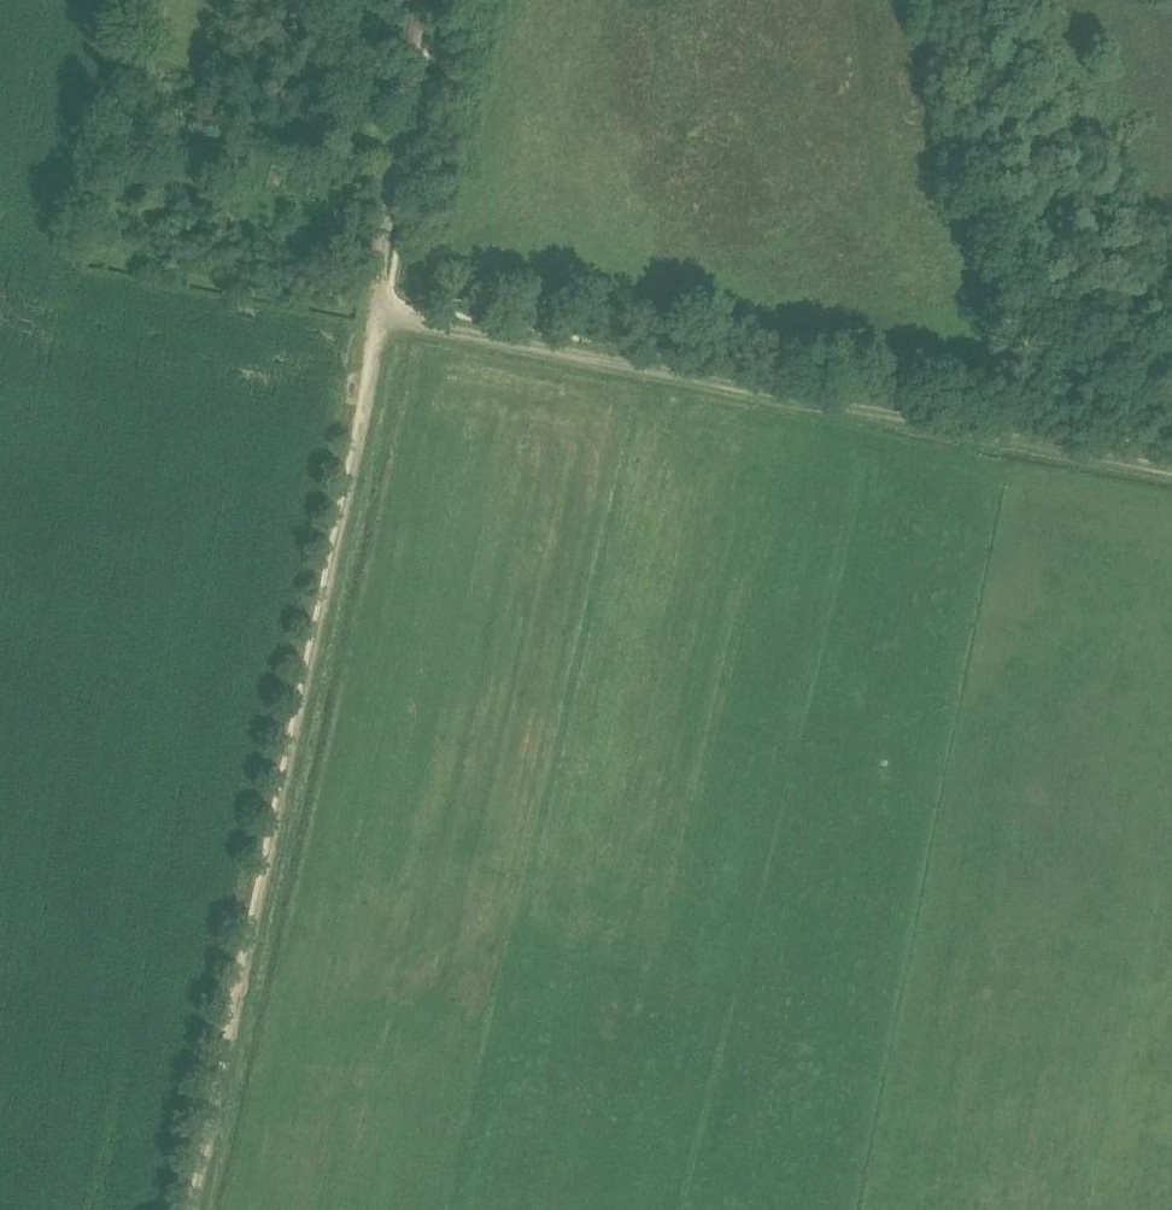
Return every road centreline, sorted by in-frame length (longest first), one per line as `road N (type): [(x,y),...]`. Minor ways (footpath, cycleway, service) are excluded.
road 1 (track): [(195,1209),(383,318)]
road 2 (track): [(1171,474),(383,318)]
road 3 (track): [(383,318),(427,0)]

